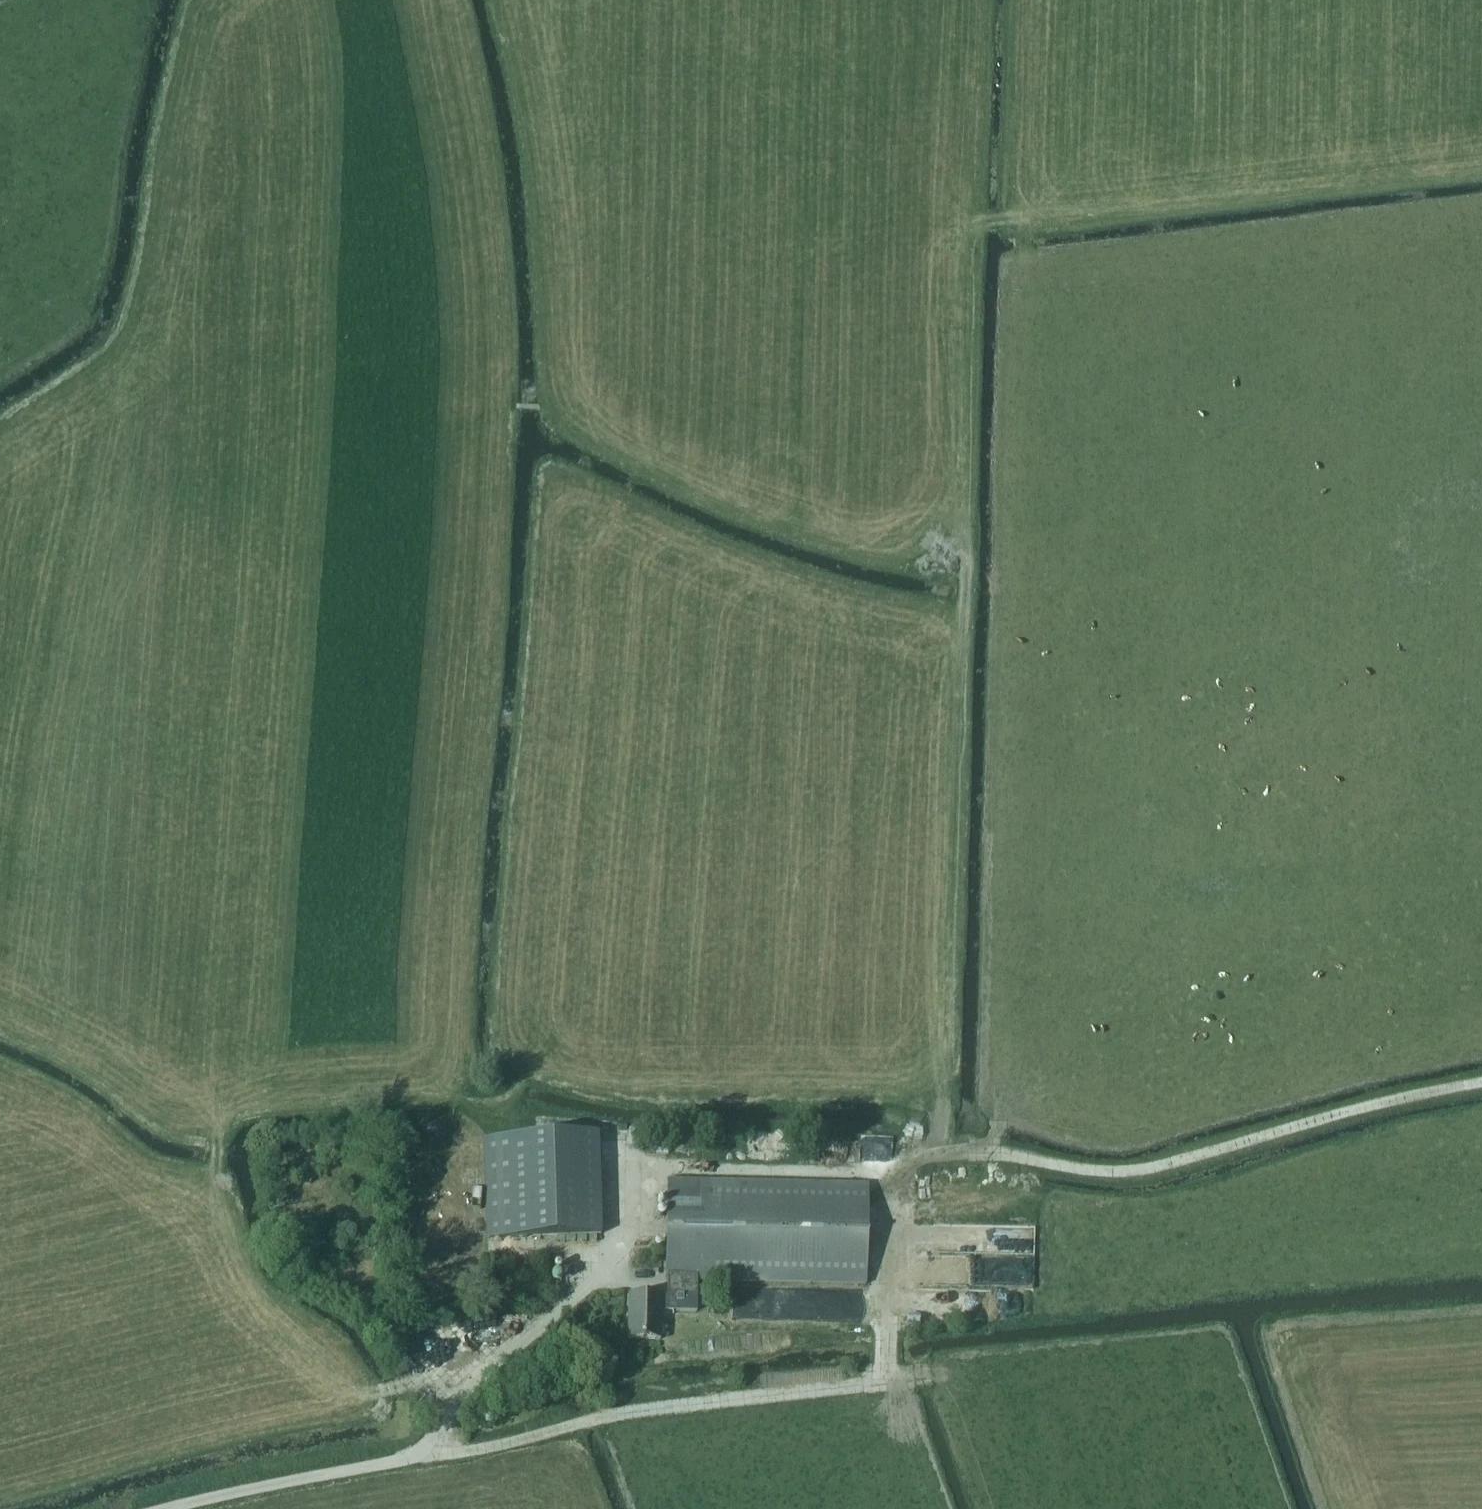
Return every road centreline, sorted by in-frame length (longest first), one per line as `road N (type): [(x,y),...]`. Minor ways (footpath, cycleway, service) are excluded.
road 1 (unclassified): [(237,1508),(443,1460)]

